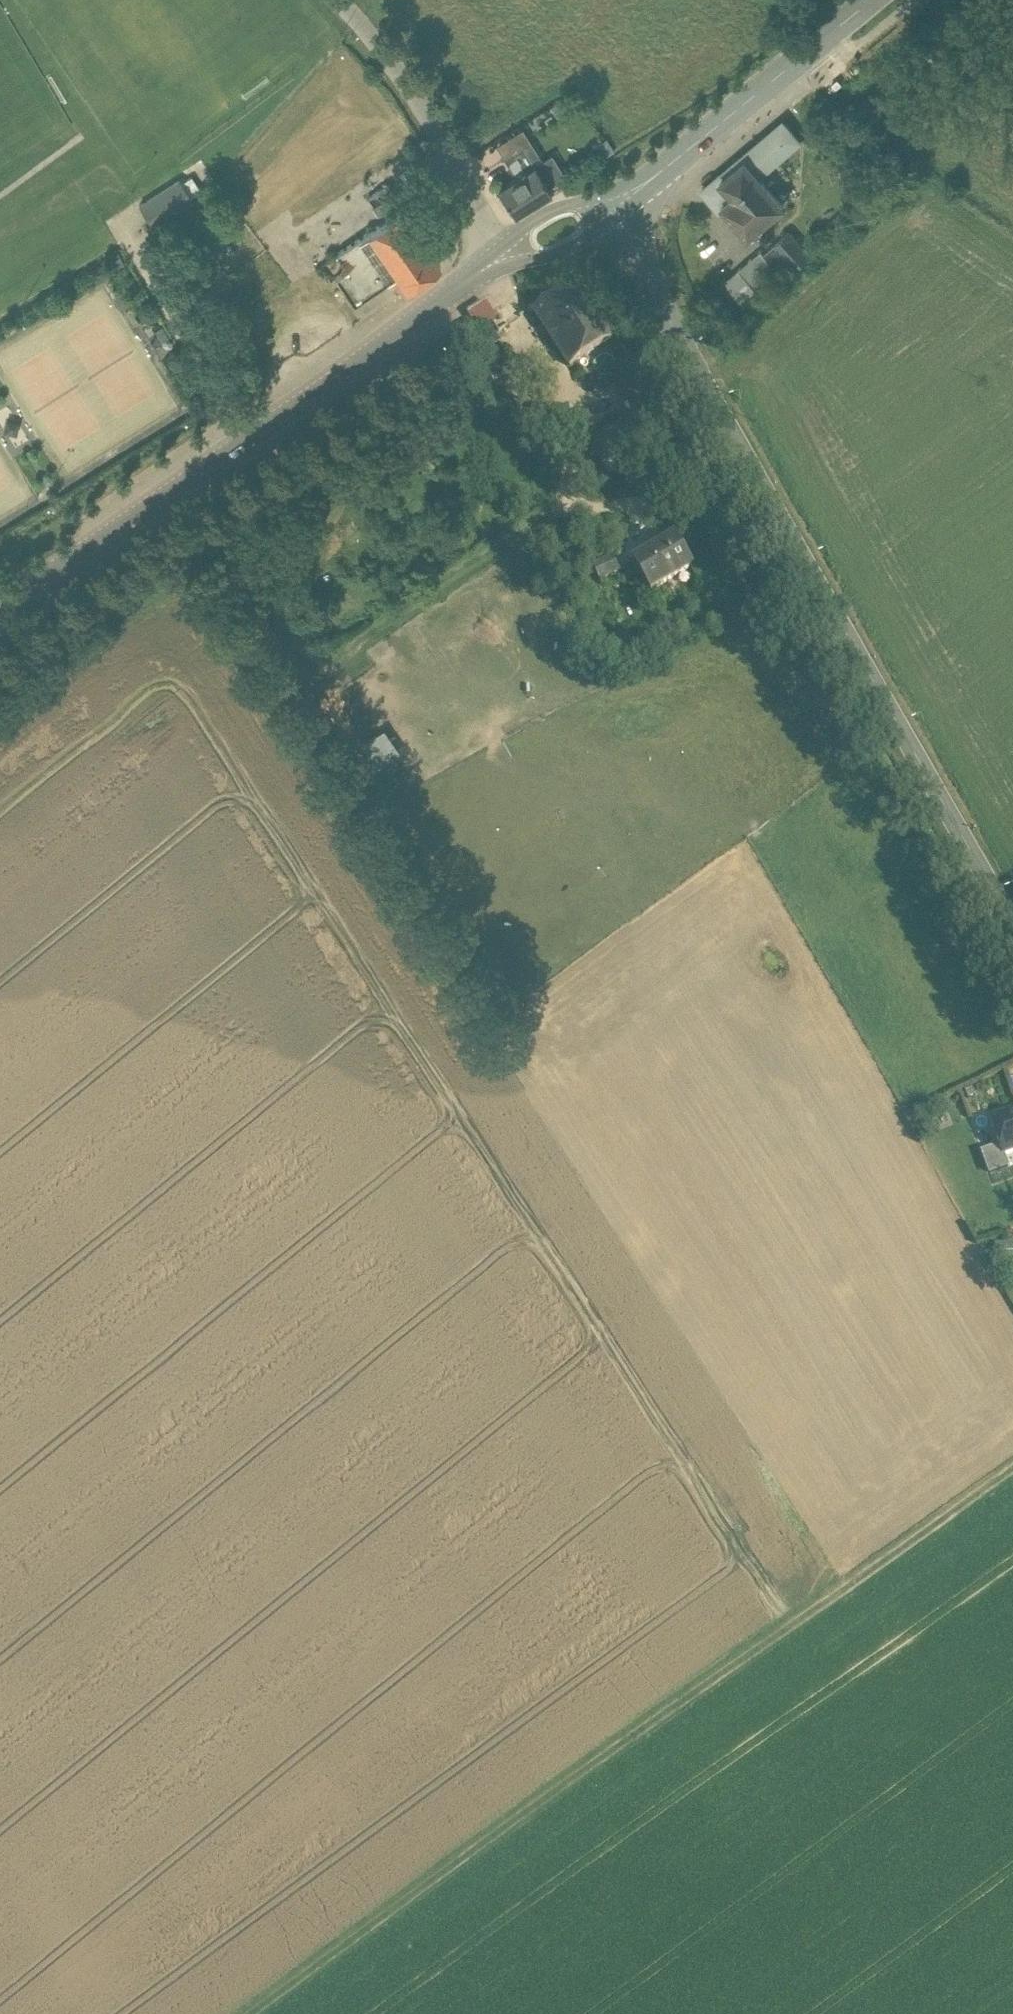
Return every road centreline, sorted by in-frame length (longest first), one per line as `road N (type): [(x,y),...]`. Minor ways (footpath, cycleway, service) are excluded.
road 1 (track): [(1012,1469),(627,1738),(254,2013)]
road 2 (secondary): [(1012,932),(611,205)]
road 3 (secondary): [(0,600),(501,259)]
road 4 (secondary): [(611,205),(873,0)]
road 5 (unclassified): [(501,259),(430,123),(332,0)]
road 6 (secondary): [(611,205),(596,198),(554,208),(526,226),(501,259)]
road 7 (secondary): [(501,259),(567,251),(611,205)]

